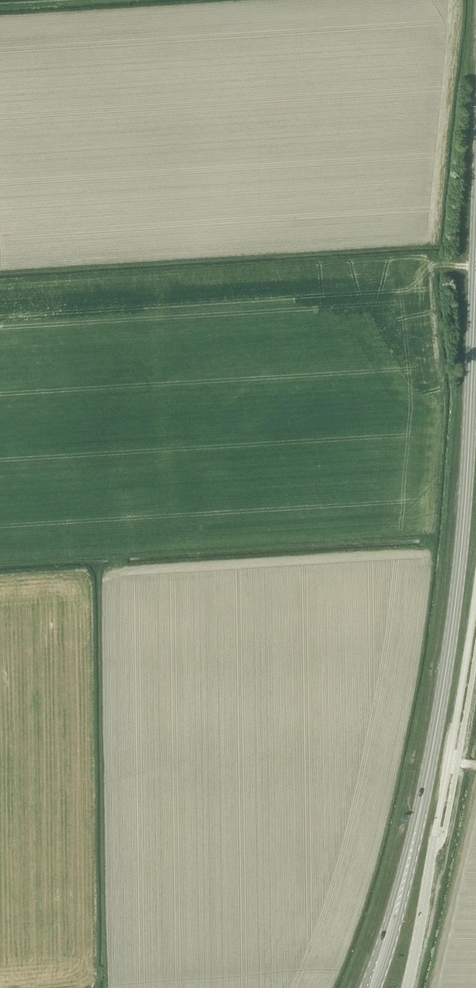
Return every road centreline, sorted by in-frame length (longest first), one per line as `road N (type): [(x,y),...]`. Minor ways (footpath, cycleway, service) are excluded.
road 1 (primary): [(416,829),(457,588),(475,257)]
road 2 (unclassified): [(407,987),(475,591)]
road 3 (primary): [(416,829),(363,987)]
road 4 (primary): [(378,987),(416,829)]

